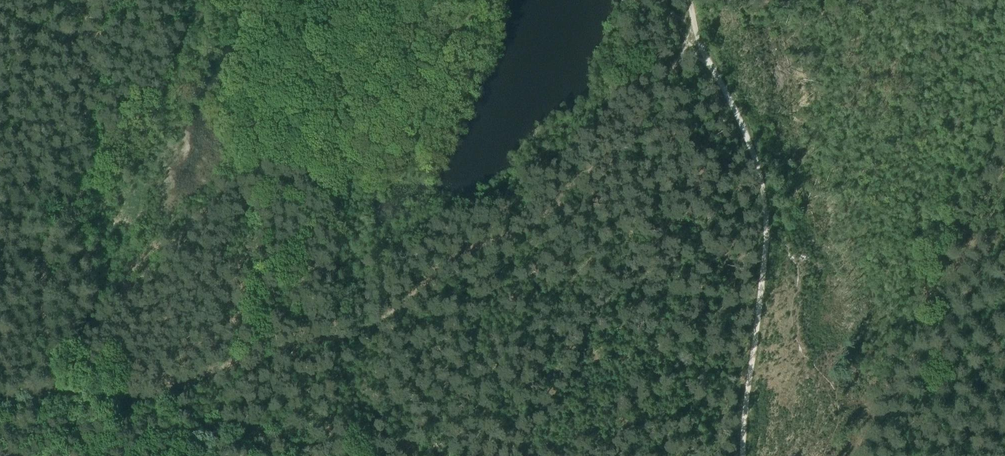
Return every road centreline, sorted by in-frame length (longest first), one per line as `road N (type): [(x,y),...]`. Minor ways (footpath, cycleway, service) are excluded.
road 1 (track): [(694,26),(629,124),(550,205),(463,257),(376,326),(167,394),(68,401)]
road 2 (track): [(193,0),(131,153),(48,225),(43,273),(68,401),(0,416)]
road 3 (track): [(743,455),(767,259),(765,198),(746,135),(694,26)]

